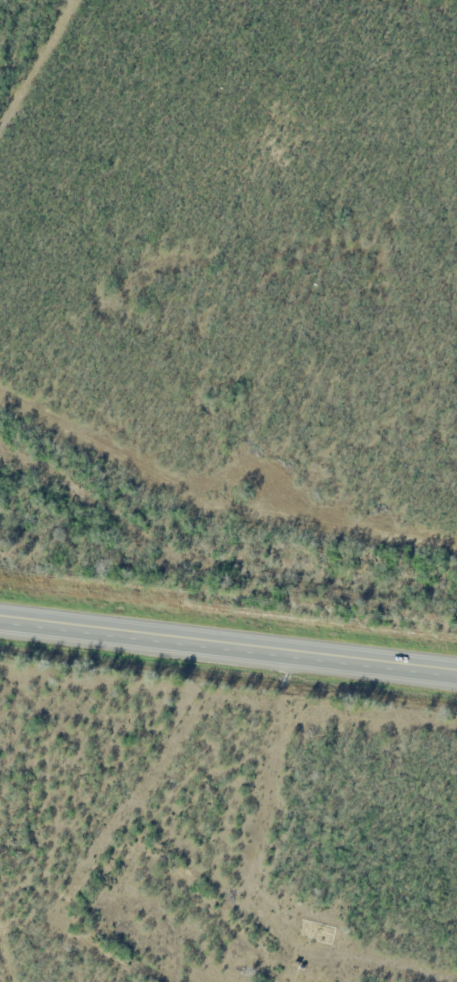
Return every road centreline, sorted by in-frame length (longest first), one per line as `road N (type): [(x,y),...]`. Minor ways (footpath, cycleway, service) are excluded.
road 1 (trunk): [(0,616),(456,670)]

